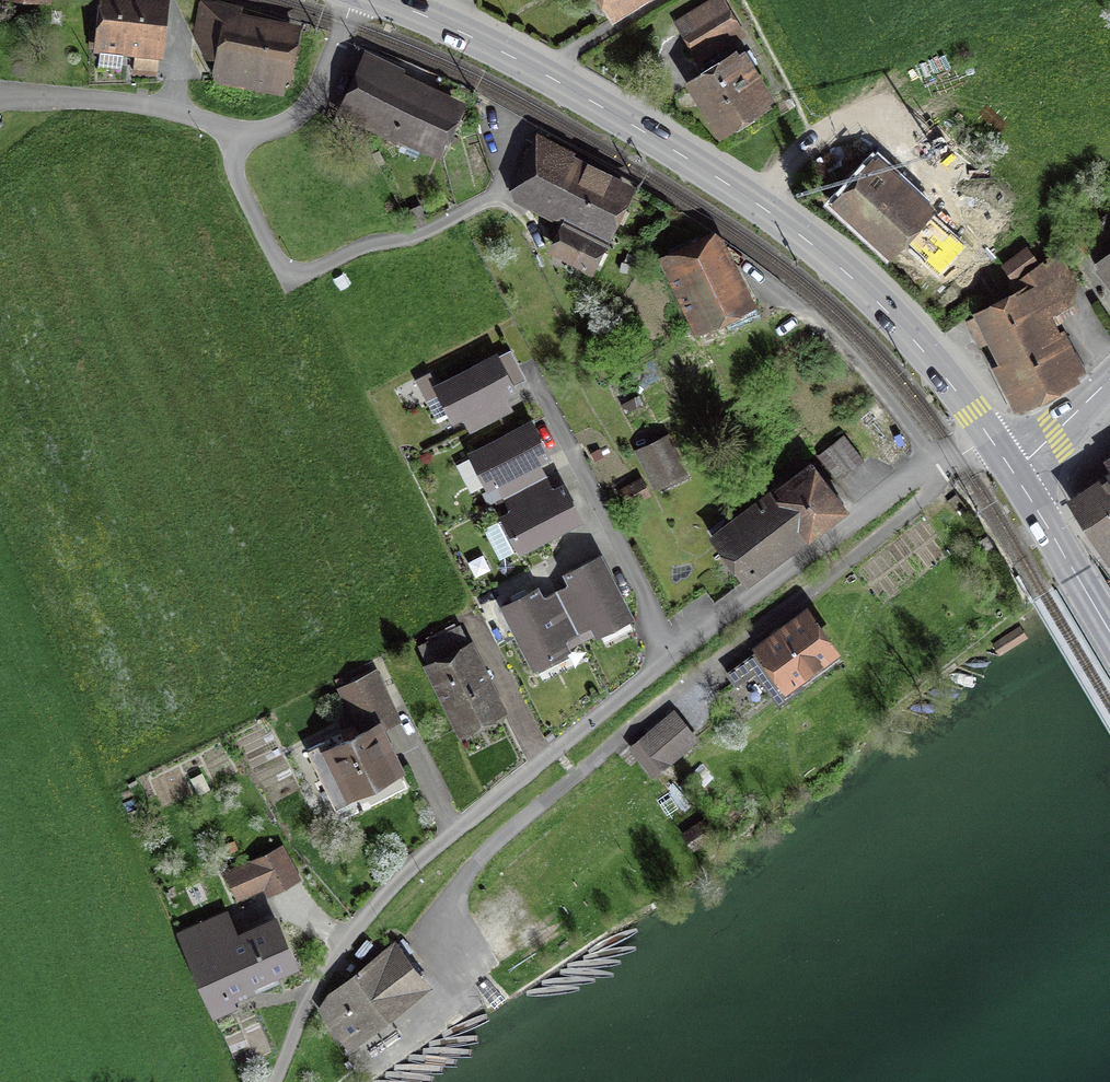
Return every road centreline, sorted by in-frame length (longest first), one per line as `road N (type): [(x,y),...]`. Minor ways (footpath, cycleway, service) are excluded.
road 1 (residential): [(990,439),(928,474),(600,714),(409,870),(328,967),(275,1081)]
road 2 (secondary): [(385,0),(510,56),(760,206)]
road 3 (secondary): [(760,206),(886,311),(990,439)]
road 4 (secondary): [(1015,476),(1109,633)]
road 5 (residential): [(760,206),(812,143),(898,108)]
road 6 (tertiary): [(1109,389),(1015,476)]

